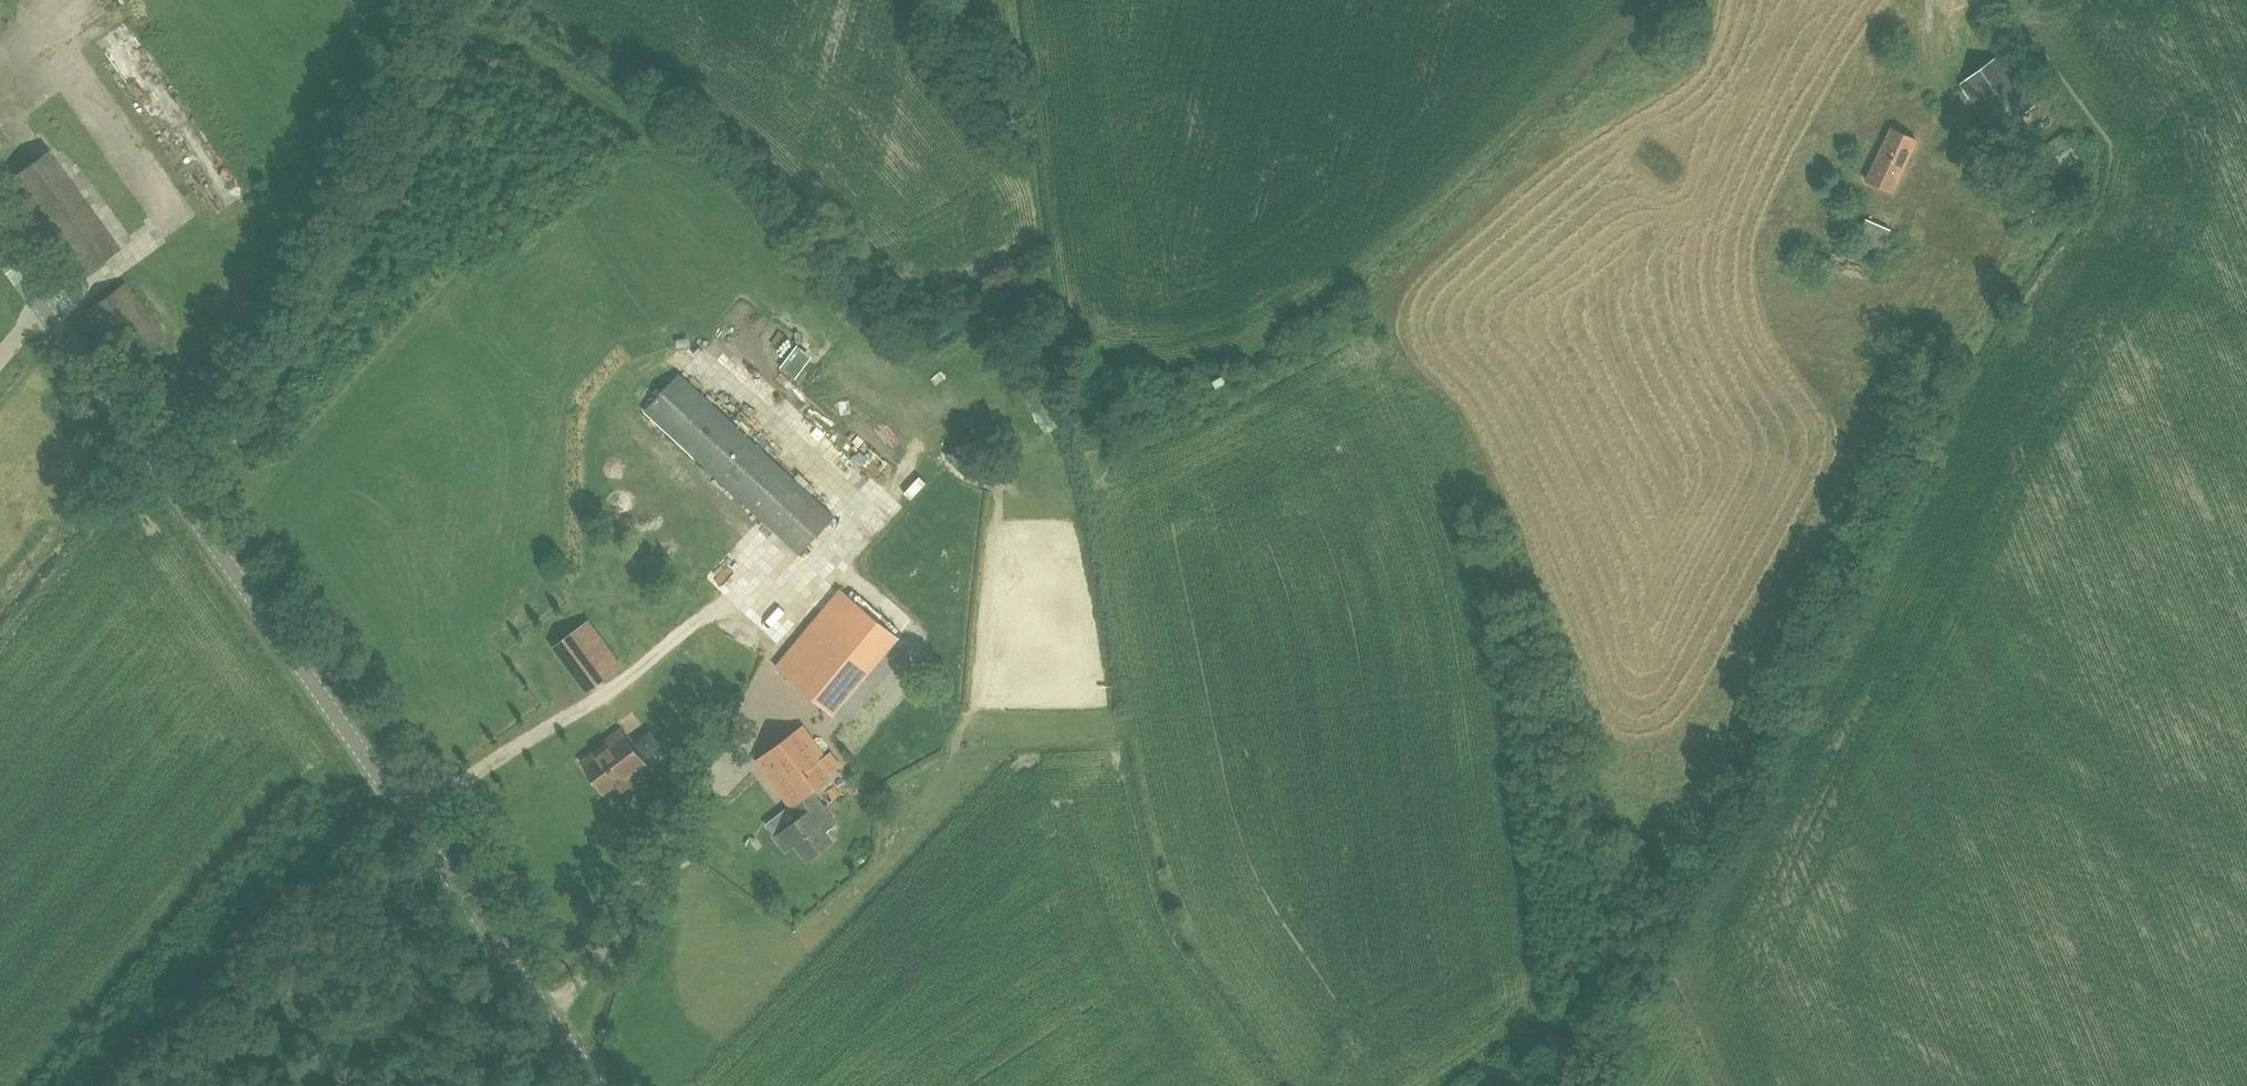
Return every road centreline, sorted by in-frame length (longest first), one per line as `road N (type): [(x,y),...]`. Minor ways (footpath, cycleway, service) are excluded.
road 1 (unclassified): [(599,1085),(0,240)]
road 2 (track): [(100,1085),(395,799)]

